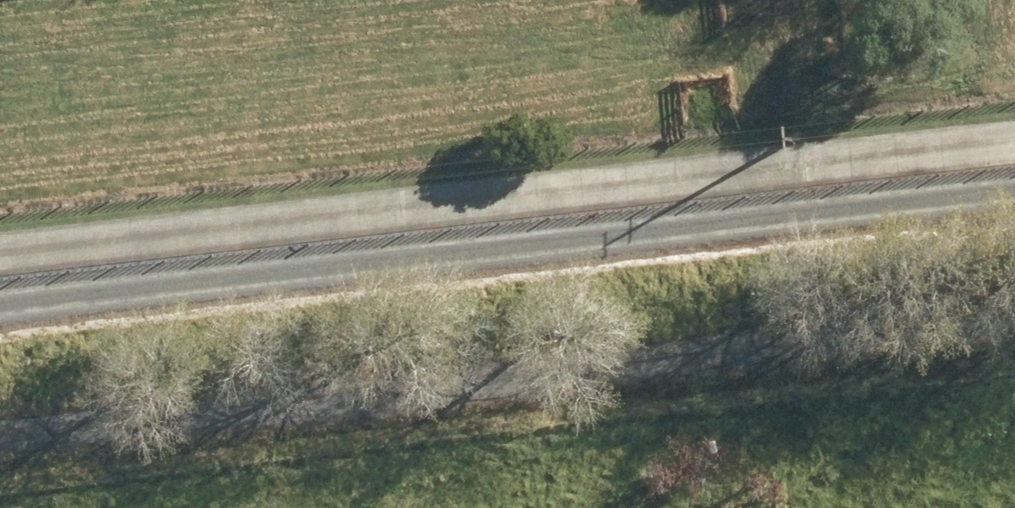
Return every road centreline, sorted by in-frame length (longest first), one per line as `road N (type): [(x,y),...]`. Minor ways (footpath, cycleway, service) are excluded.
road 1 (track): [(1014,200),(0,312)]
road 2 (track): [(1014,145),(0,256)]
road 3 (track): [(0,440),(1014,337)]
road 4 (track): [(0,50),(146,56),(403,39),(589,42),(744,66),(967,151)]

